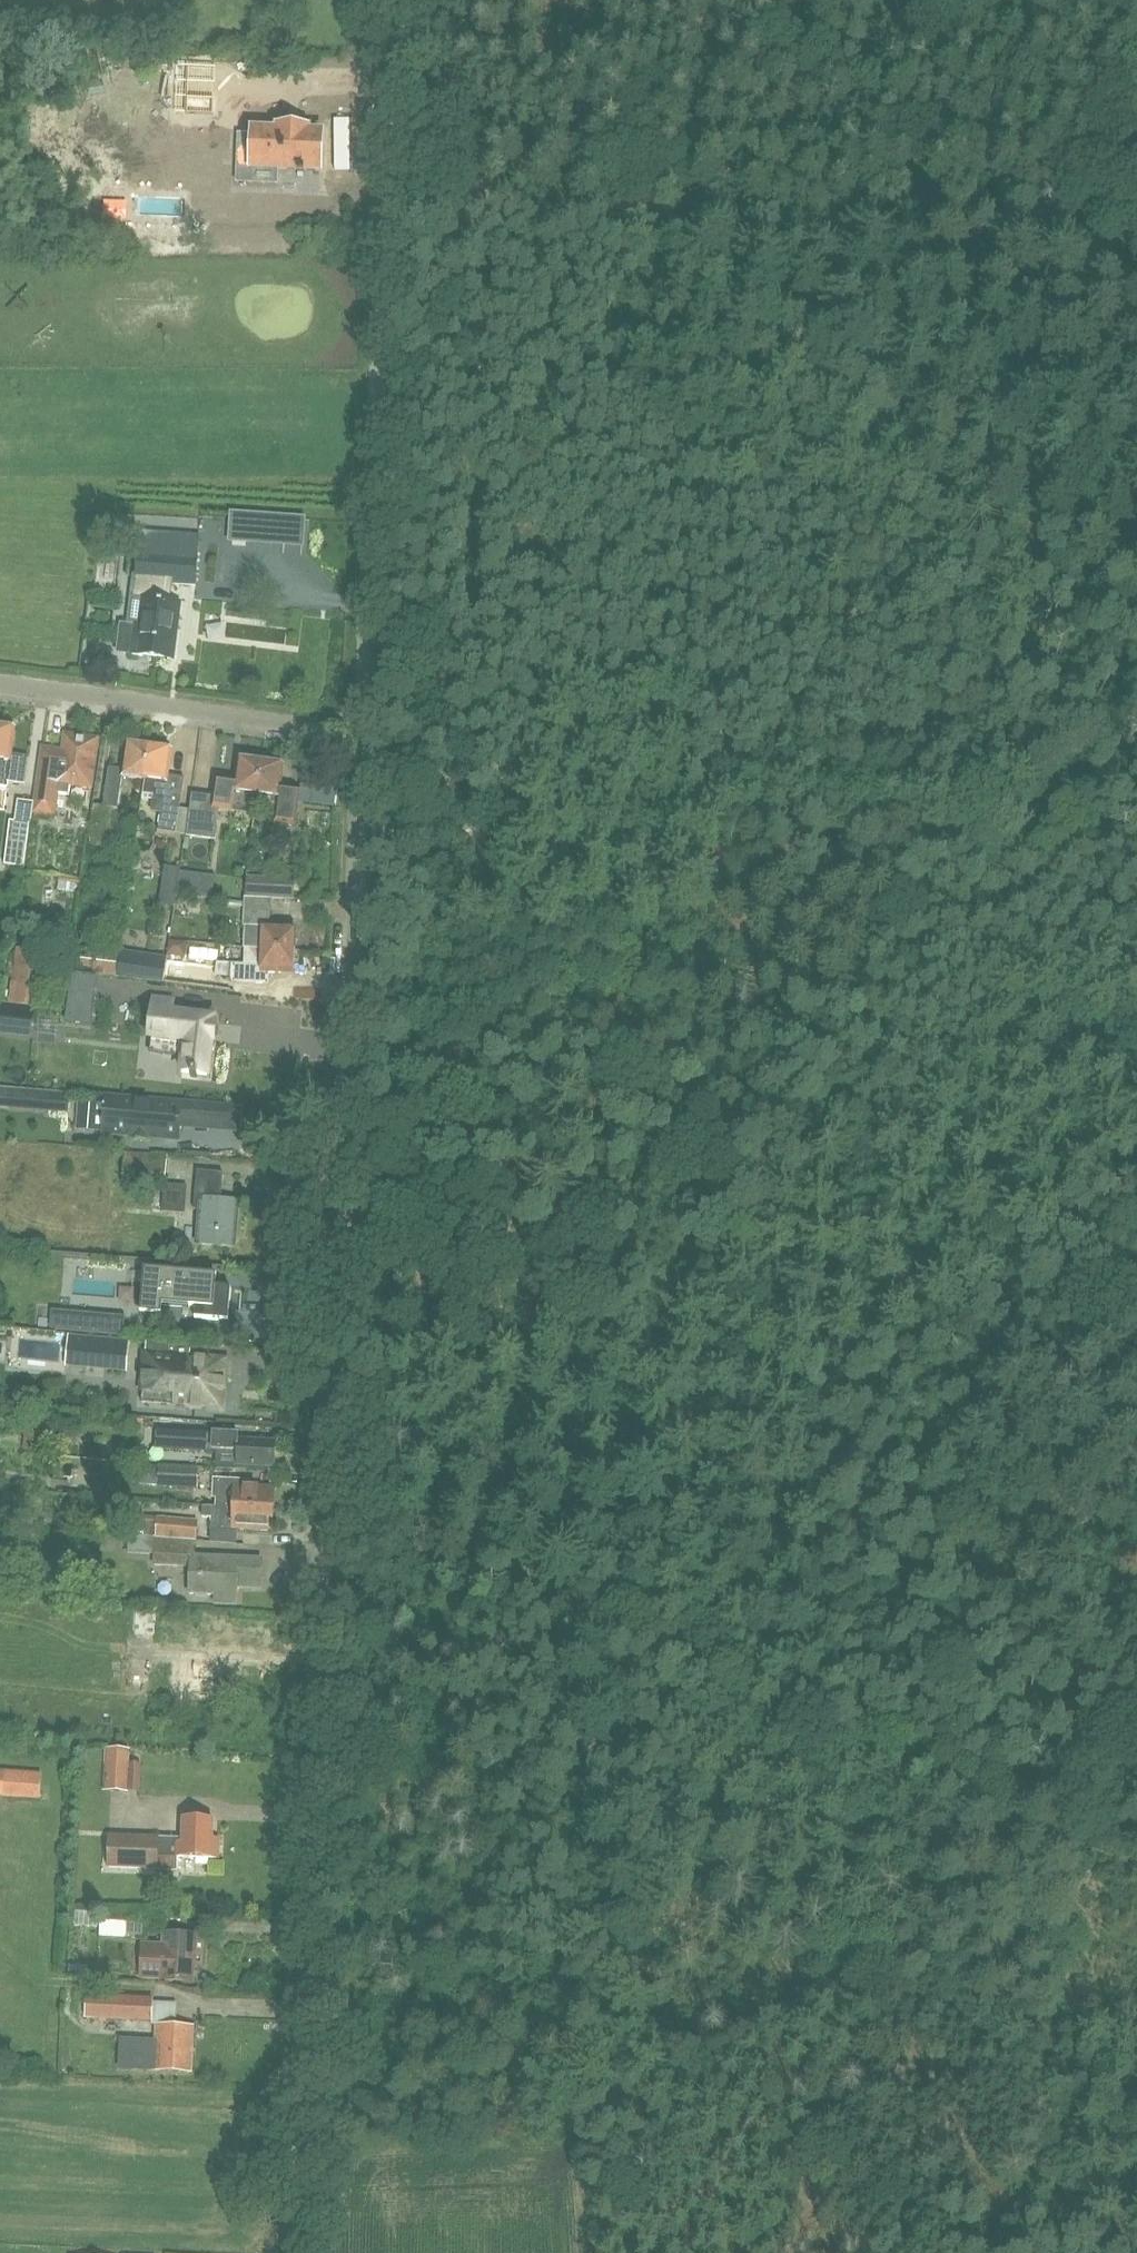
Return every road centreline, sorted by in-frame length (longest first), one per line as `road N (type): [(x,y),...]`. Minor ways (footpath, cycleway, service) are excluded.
road 1 (residential): [(298,2252),(364,726)]
road 2 (residential): [(364,726),(394,0)]
road 3 (residential): [(364,726),(0,680)]

